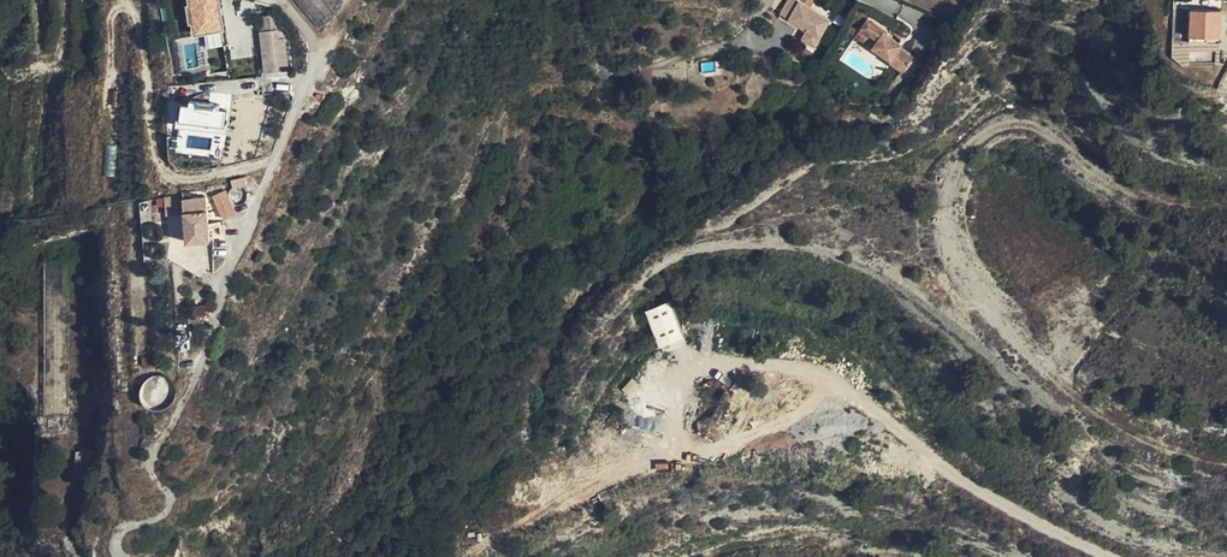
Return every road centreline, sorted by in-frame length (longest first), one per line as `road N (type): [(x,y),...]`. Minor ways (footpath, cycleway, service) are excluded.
road 1 (residential): [(122,556),(119,535),(129,525),(160,521),(170,509),(151,466),(154,452),(199,369),(244,232),(313,71),(314,44),(282,0)]
road 2 (track): [(850,403),(992,500),(1114,556)]

